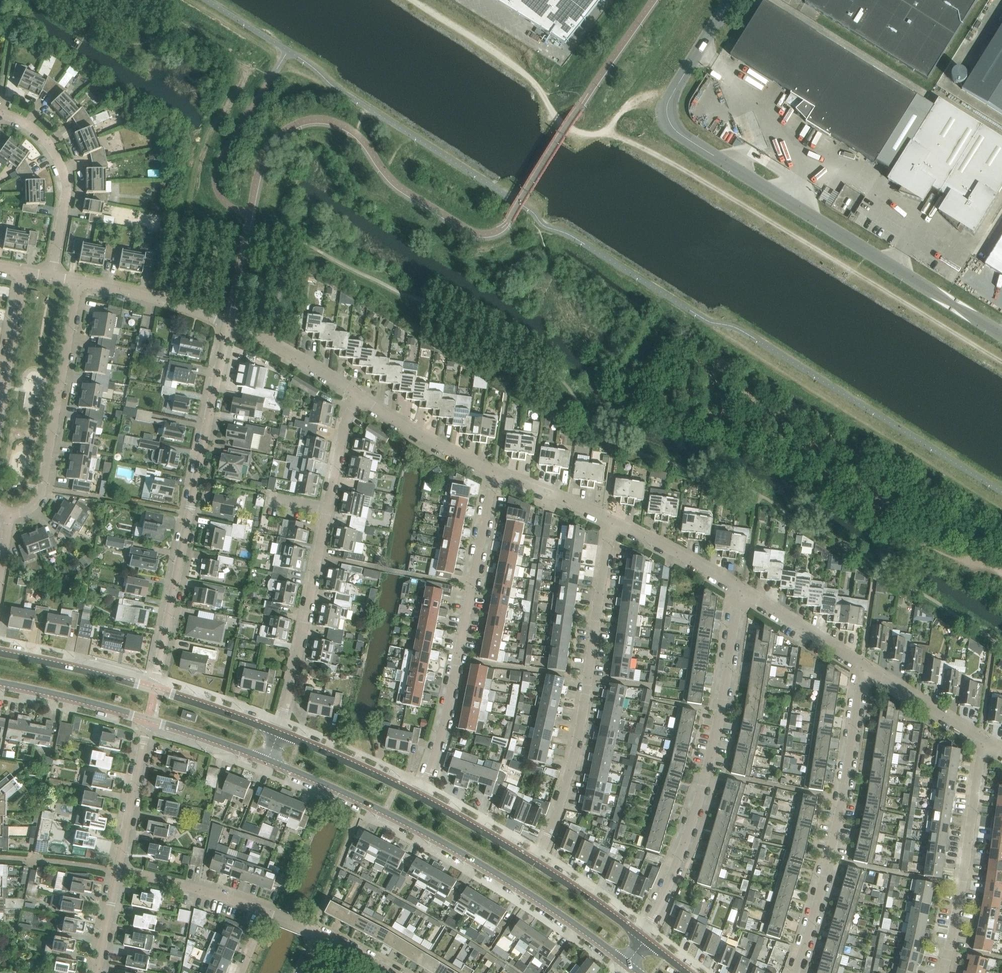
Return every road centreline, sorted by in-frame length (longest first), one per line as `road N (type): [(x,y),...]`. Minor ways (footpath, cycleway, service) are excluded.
road 1 (unclassified): [(1001,336),(670,125),(670,102),(732,0)]
road 2 (tertiary): [(268,759),(448,844),(629,965)]
road 3 (residential): [(156,689),(228,322)]
road 4 (residential): [(644,940),(708,771),(744,590)]
road 5 (residential): [(534,862),(567,779),(613,520)]
road 6 (residential): [(279,732),(358,395)]
road 7 (residential): [(419,795),(444,729),(495,471)]
road 8 (track): [(670,102),(645,96),(601,132),(579,131),(555,116),(521,62),(421,0)]
road 9 (residential): [(795,972),(829,859),(870,667)]
road 10 (residential): [(10,511),(29,508),(42,493),(79,281)]
road 11 (residential): [(944,972),(990,742)]
road 12 (residential): [(52,275),(65,207),(60,165),(36,131),(0,114)]
road 13 (tertiary): [(156,689),(0,653)]
road 14 (unclassified): [(495,471),(358,395)]
road 15 (residential): [(118,871),(149,718)]
road 16 (unclassified): [(228,322),(79,281)]
road 17 (tertiary): [(419,795),(279,732)]
road 18 (tertiary): [(0,683),(149,718)]
road 19 (residential): [(265,912),(118,871)]
road 20 (unclassified): [(358,395),(228,322)]
road 21 (unclassified): [(744,590),(613,520)]
road 22 (unclassified): [(870,667),(744,590)]
road 23 (unclassified): [(990,742),(870,667)]
road 24 (residential): [(24,270),(0,406)]
road 25 (tertiary): [(644,940),(534,862)]
road 26 (tertiary): [(534,862),(419,795)]
road 27 (tertiary): [(279,732),(156,689)]
road 28 (unclassified): [(613,520),(495,471)]
road 29 (tertiary): [(149,718),(268,759)]

